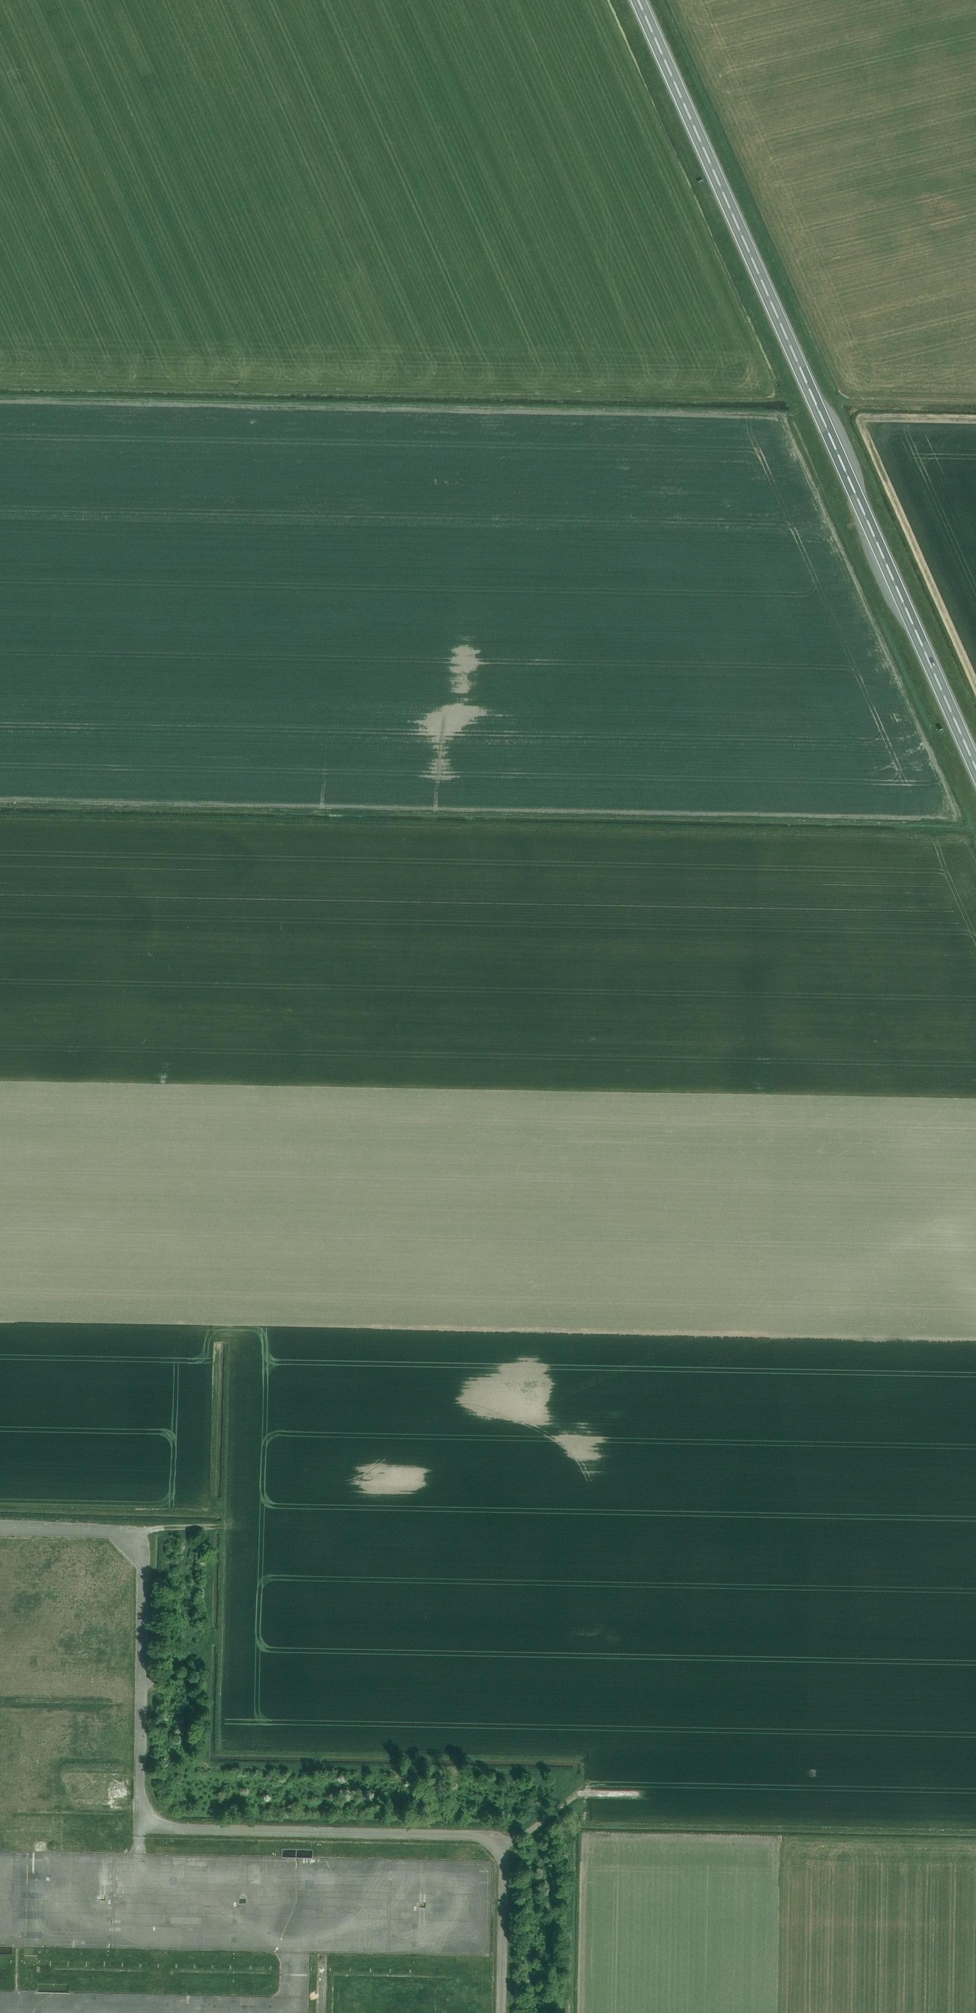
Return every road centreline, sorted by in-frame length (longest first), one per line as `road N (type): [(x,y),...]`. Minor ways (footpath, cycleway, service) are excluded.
road 1 (trunk): [(975,767),(638,0)]

